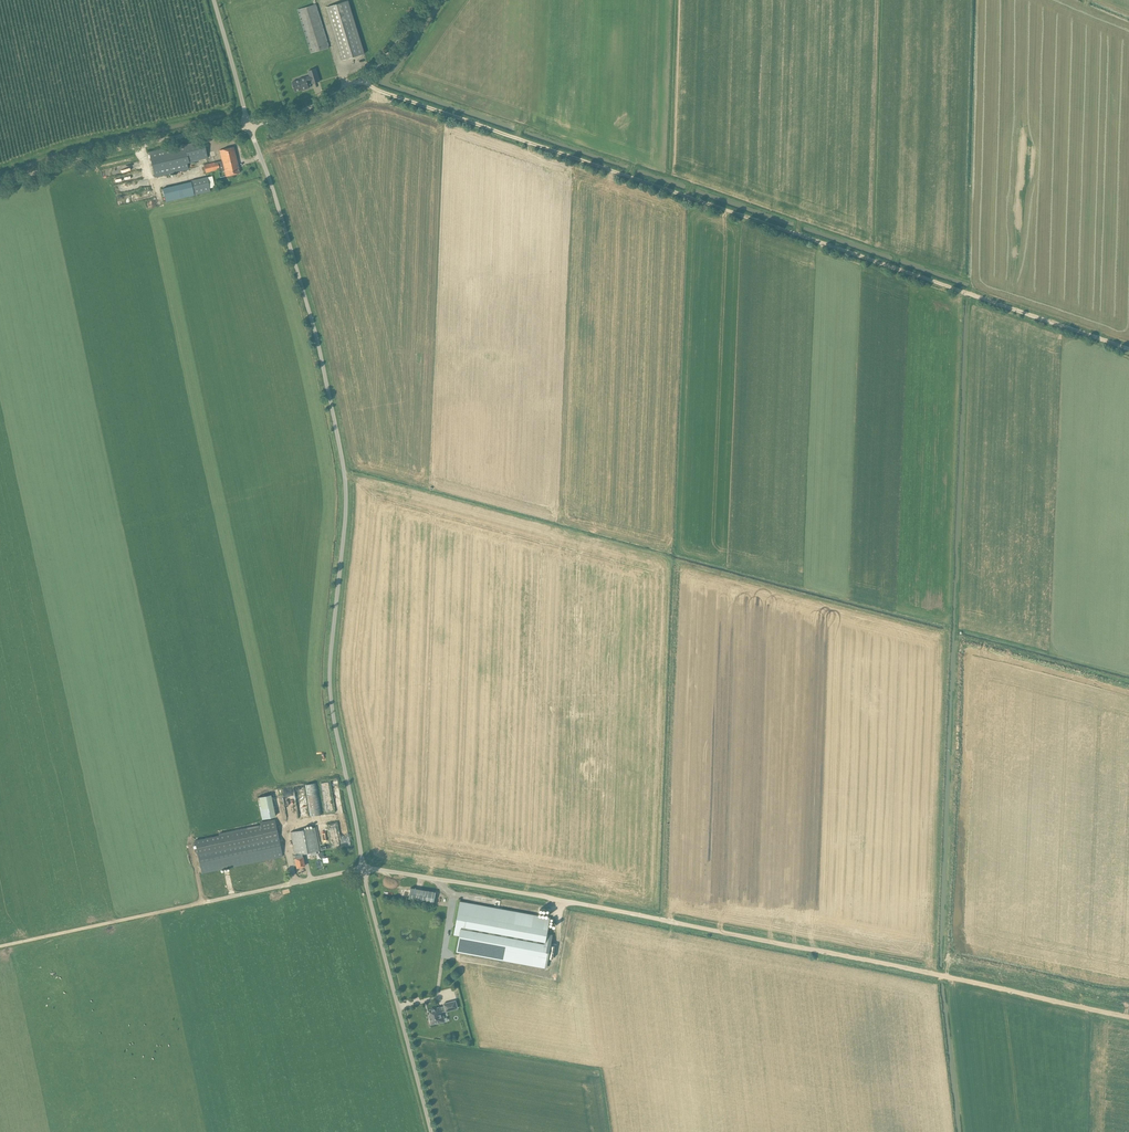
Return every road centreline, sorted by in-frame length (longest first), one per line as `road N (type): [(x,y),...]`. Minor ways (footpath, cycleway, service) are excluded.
road 1 (track): [(363,81),(1128,349)]
road 2 (unclassified): [(362,866),(330,678),(343,463),(311,318),(247,126)]
road 3 (track): [(1128,1016),(464,882)]
road 4 (unclassified): [(0,945),(362,866)]
road 5 (unclassified): [(430,1131),(362,866)]
road 6 (unclassified): [(0,185),(80,159),(247,126)]
road 7 (unclassified): [(247,126),(295,115),(363,81),(434,0)]
road 8 (unclassified): [(247,126),(211,0)]

